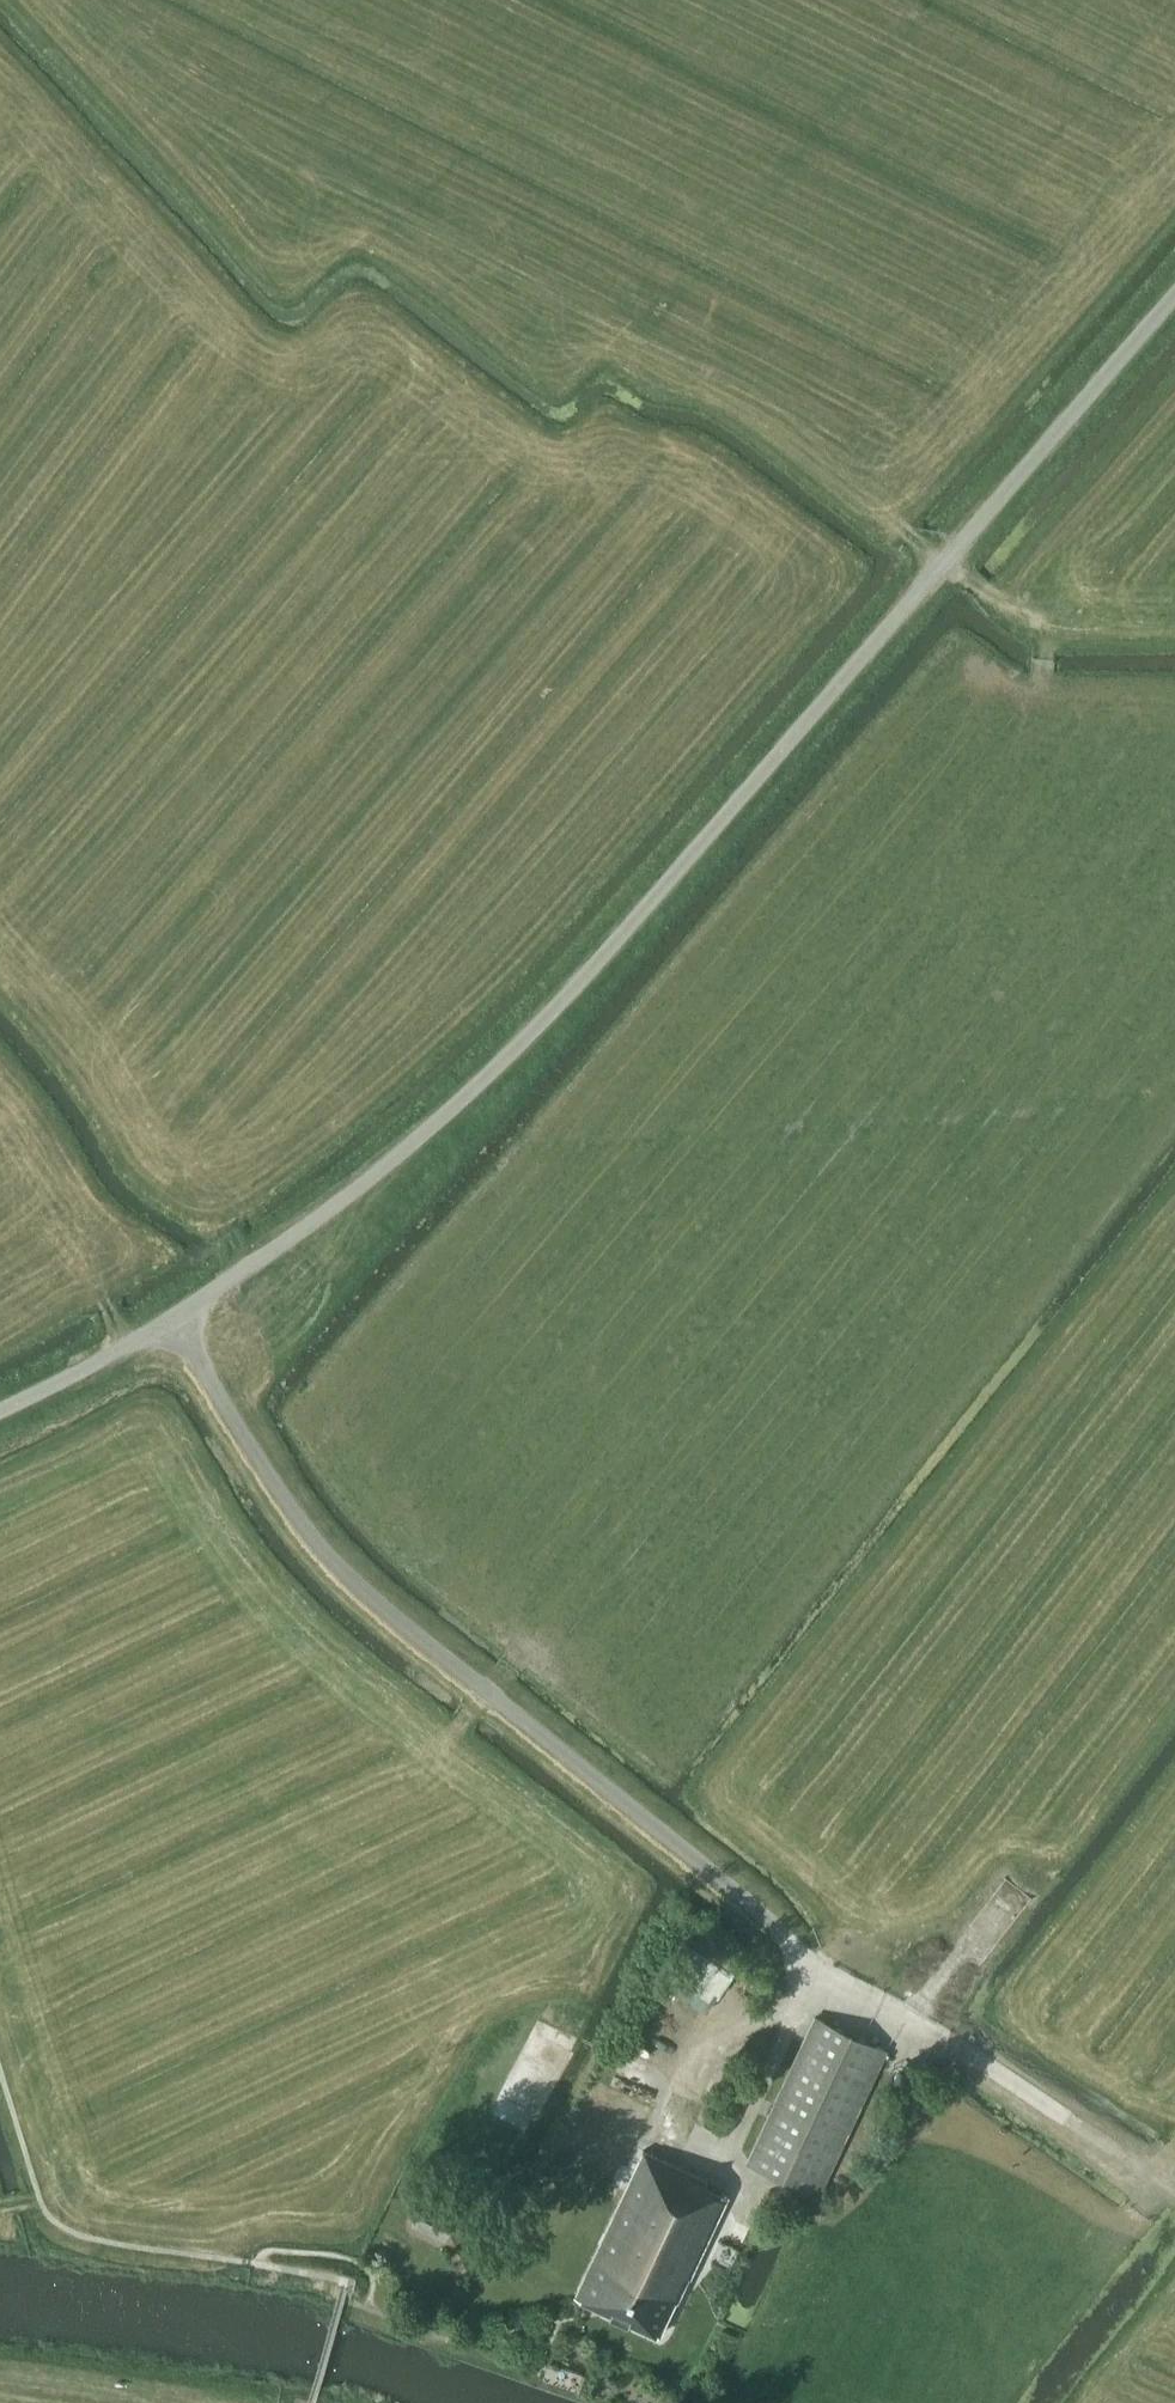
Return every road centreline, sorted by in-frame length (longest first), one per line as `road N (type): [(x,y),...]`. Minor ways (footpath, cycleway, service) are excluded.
road 1 (unclassified): [(0,1408),(173,1323),(394,1163),(663,897),(1174,302)]

